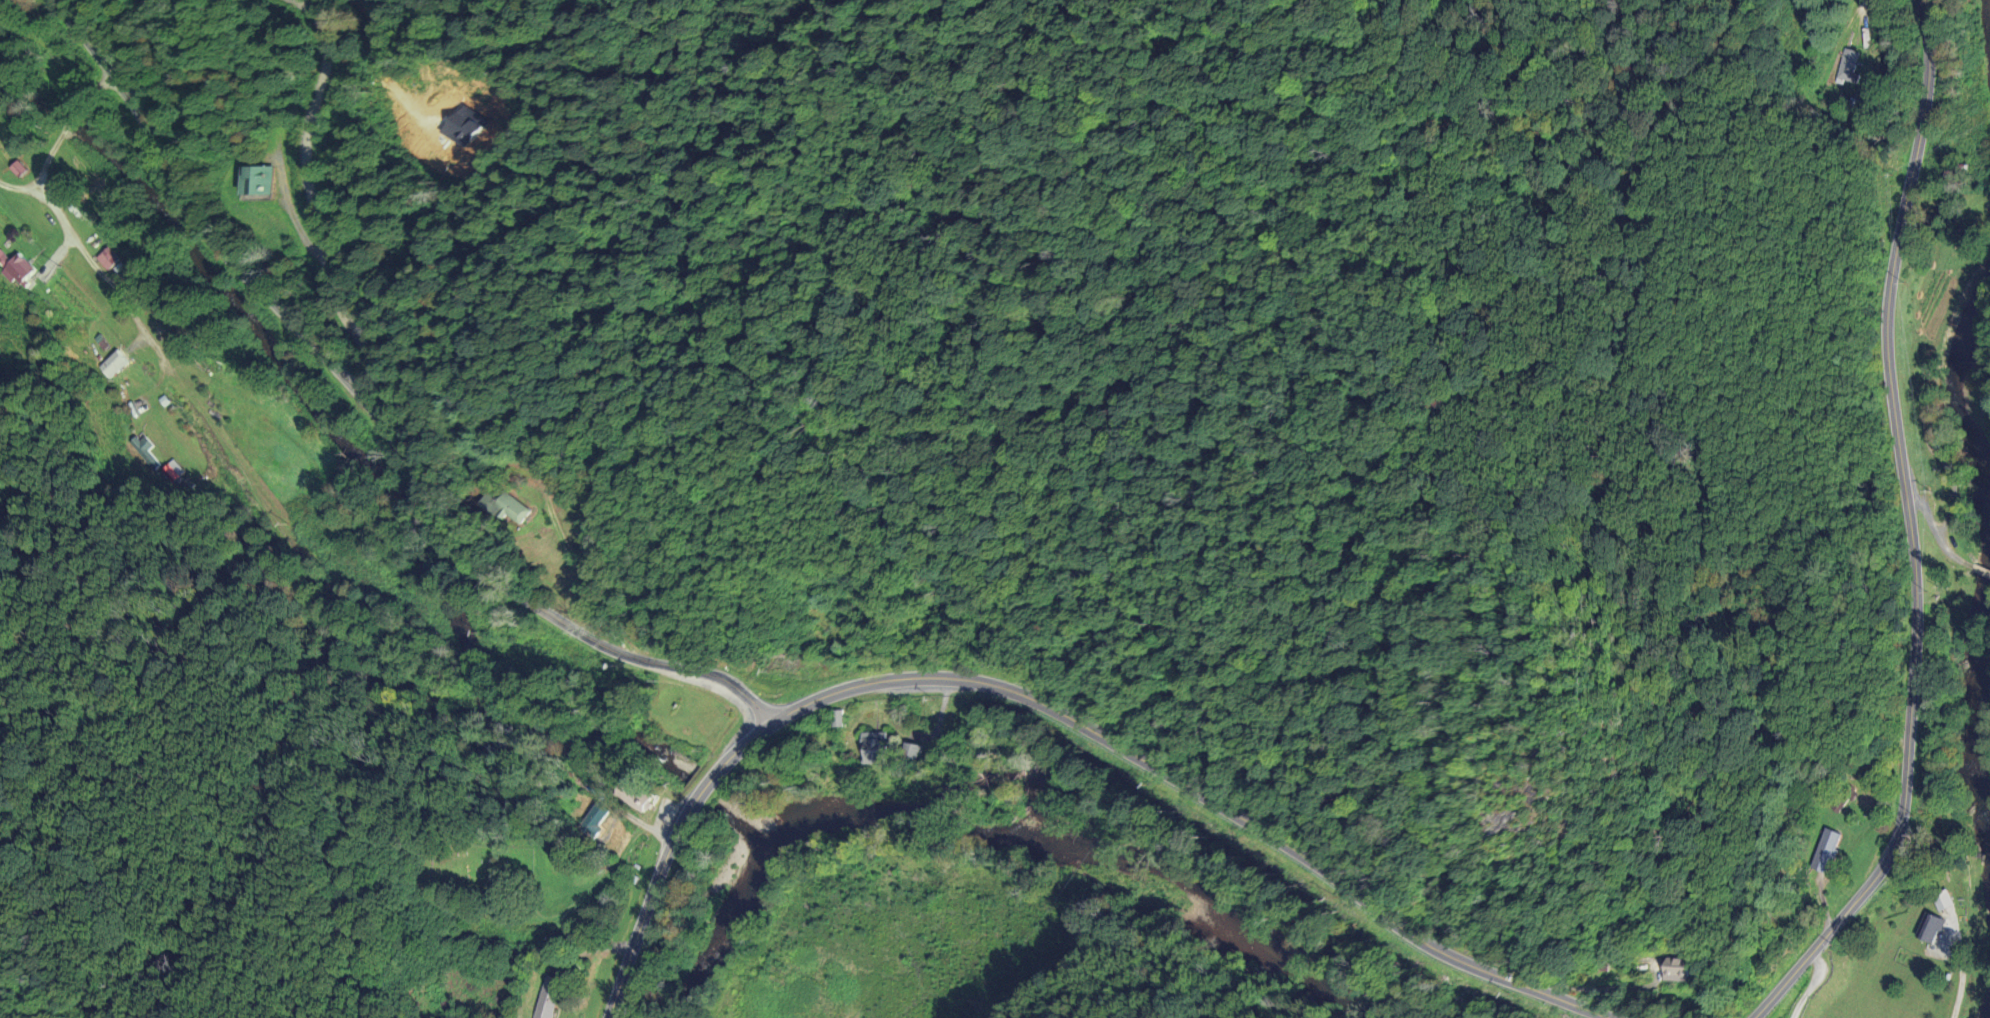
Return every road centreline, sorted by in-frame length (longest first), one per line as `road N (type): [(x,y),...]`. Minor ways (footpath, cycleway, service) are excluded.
road 1 (primary): [(607,1017),(687,812),(727,763),(768,723),(809,704),(923,680),(1020,696),(1311,866),(1448,963),(1597,1017)]
road 2 (primary): [(1755,1017),(1879,873),(1903,802),(1914,574),(1883,327),(1923,77),(1917,0)]
road 3 (residential): [(768,723),(722,681),(636,661),(590,640),(461,556),(385,428),(191,216),(128,100),(48,0)]
road 4 (residential): [(112,77),(68,108),(42,154),(34,188),(64,236)]

